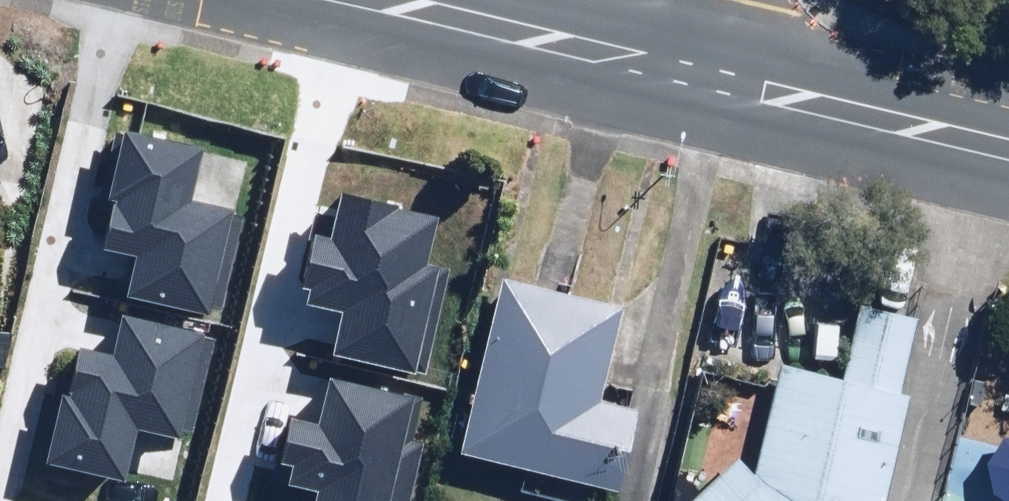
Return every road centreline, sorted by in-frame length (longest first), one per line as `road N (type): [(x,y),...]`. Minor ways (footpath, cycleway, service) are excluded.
road 1 (tertiary): [(379,0),(695,76)]
road 2 (tertiary): [(695,76),(1008,149)]

